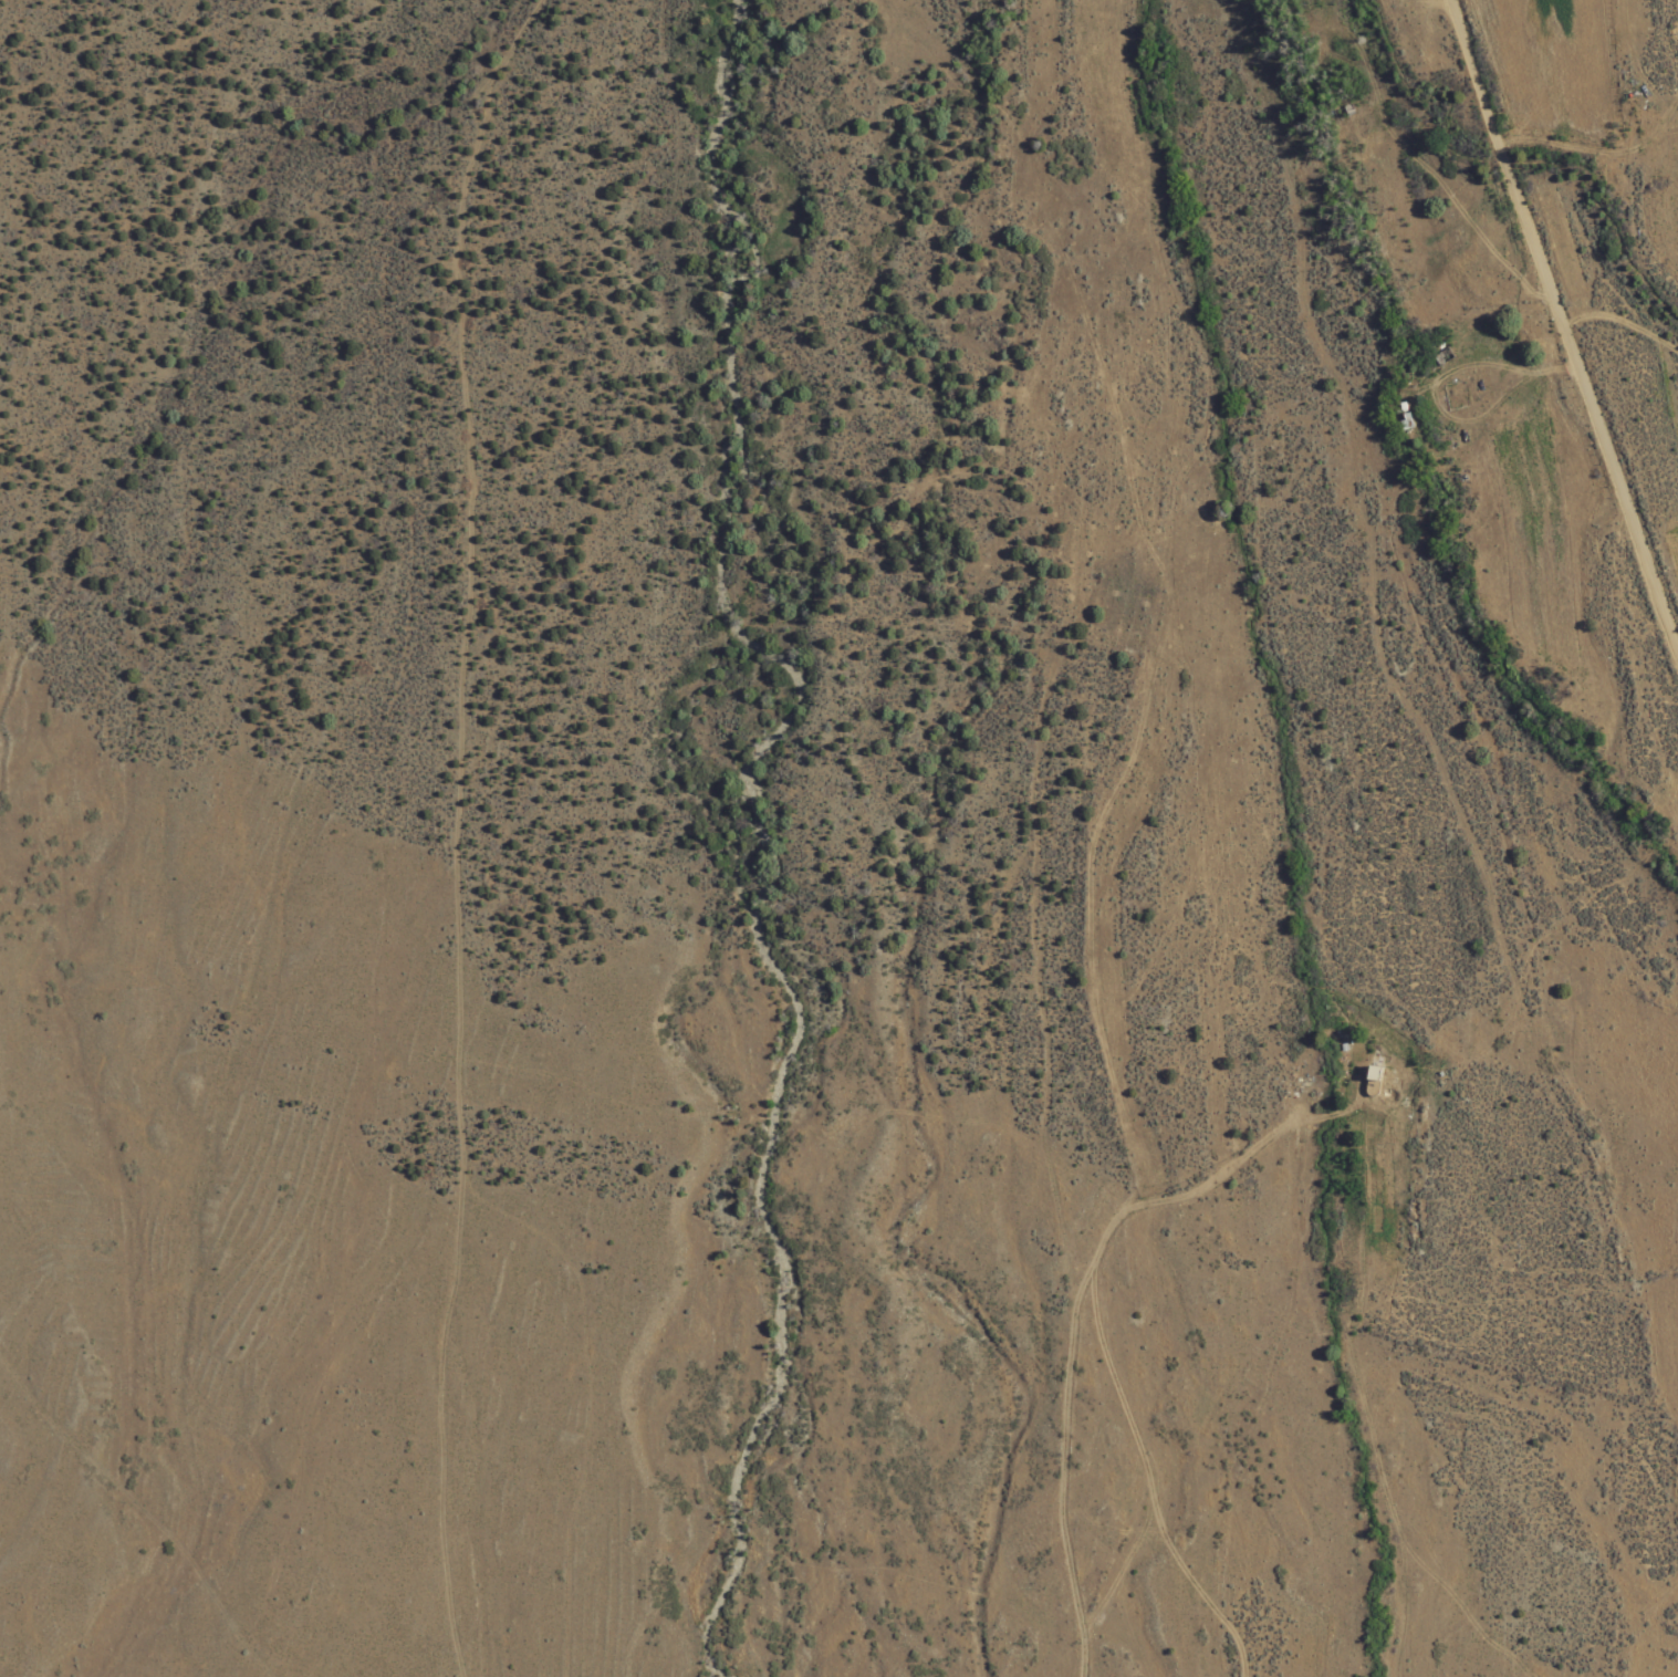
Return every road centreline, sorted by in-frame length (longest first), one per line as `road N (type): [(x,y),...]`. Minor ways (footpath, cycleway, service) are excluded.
road 1 (residential): [(1677,667),(1660,591),(1451,0)]

